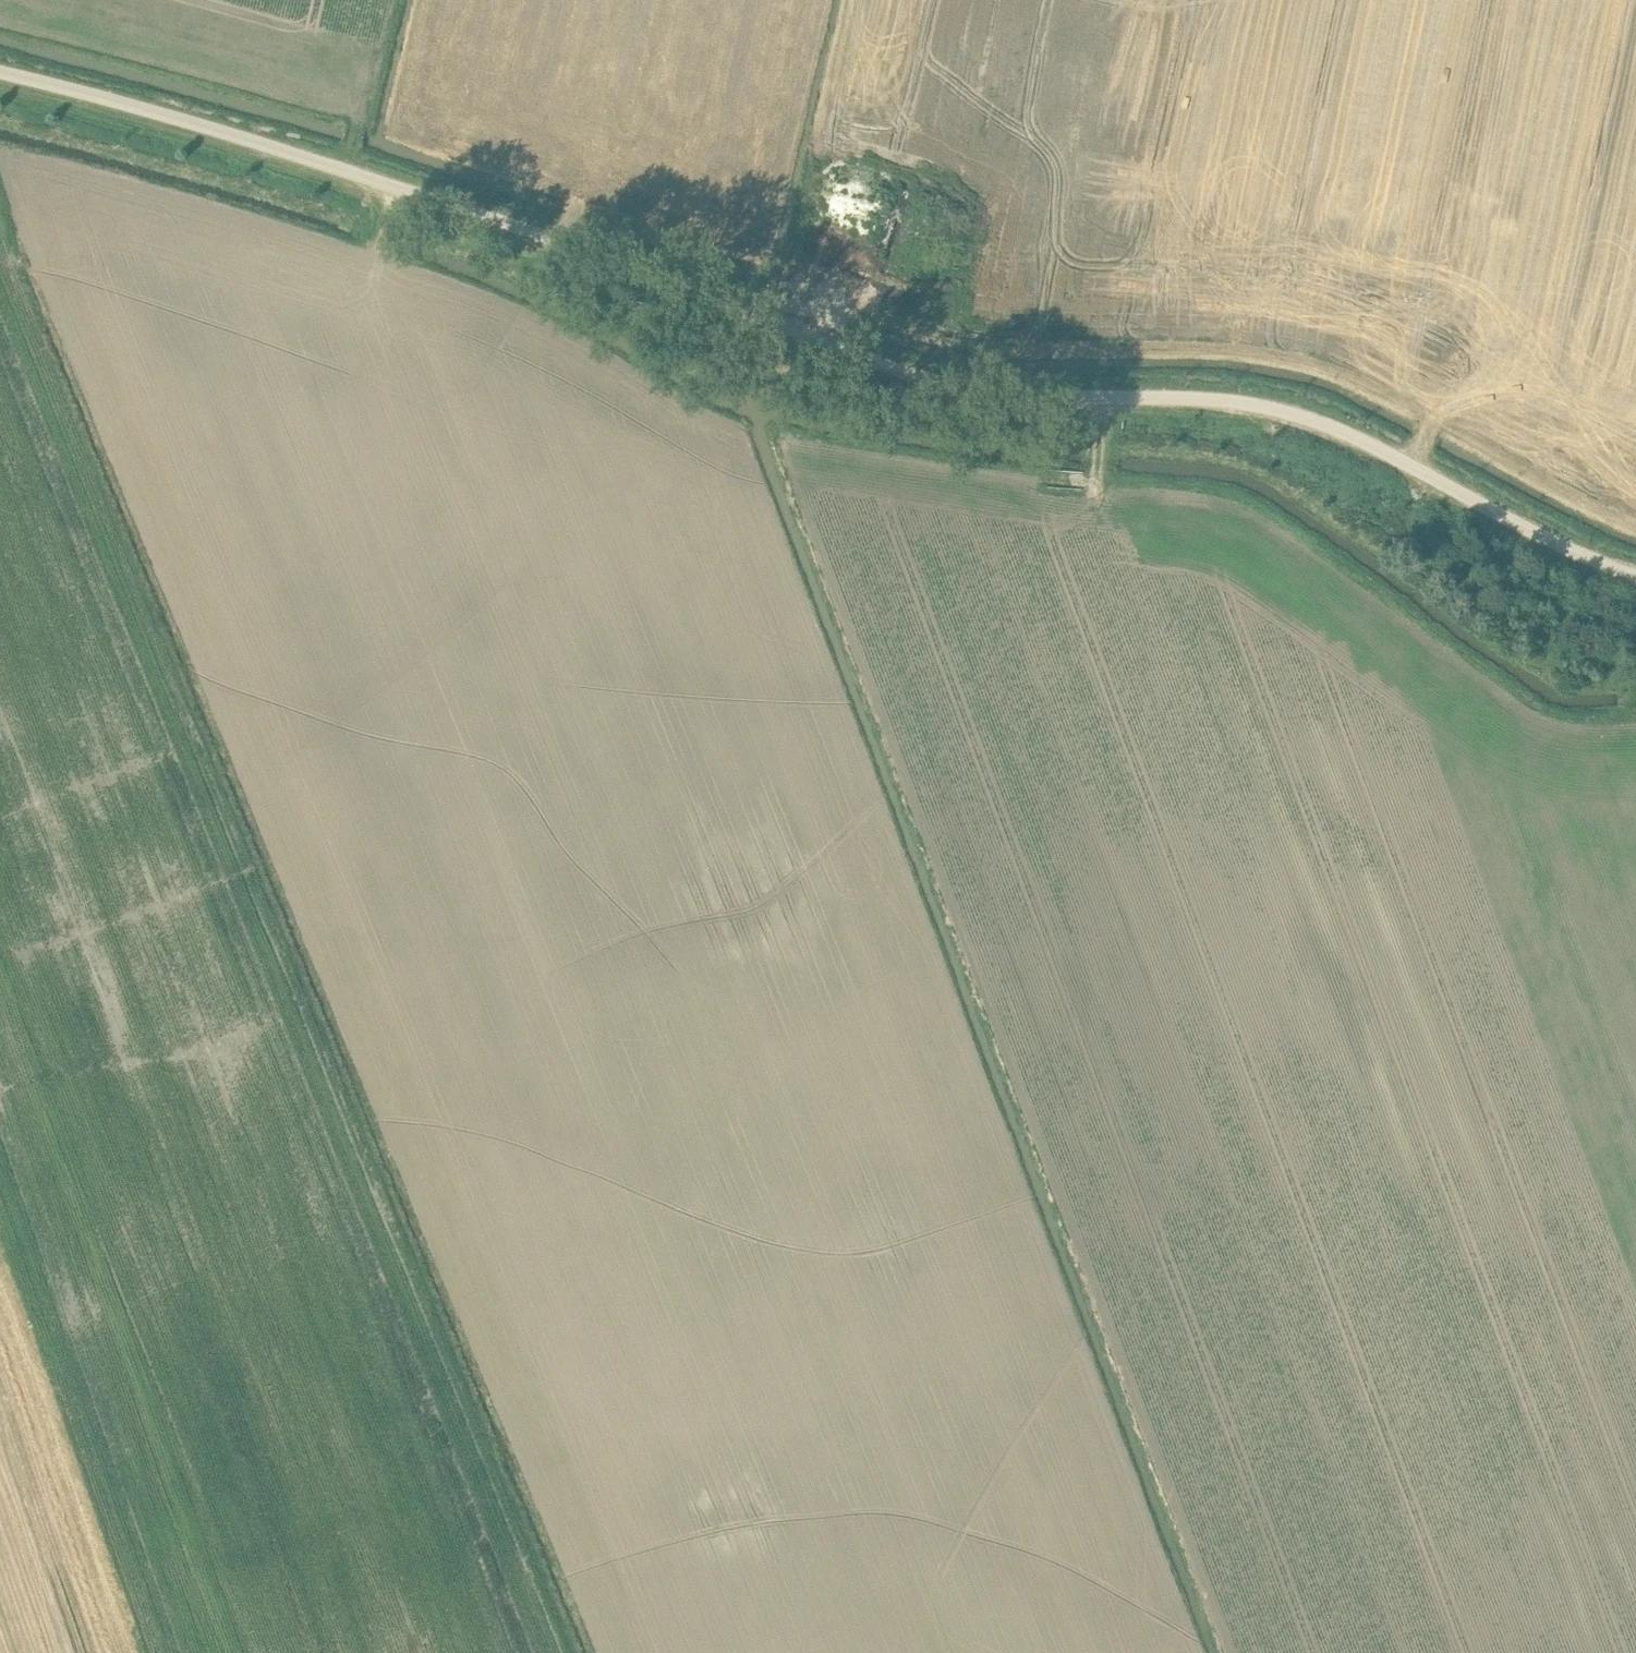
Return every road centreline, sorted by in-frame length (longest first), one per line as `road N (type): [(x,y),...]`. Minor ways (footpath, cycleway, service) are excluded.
road 1 (unclassified): [(1635,571),(1299,414),(1220,396),(1015,390),(939,377),(438,202),(0,73)]

